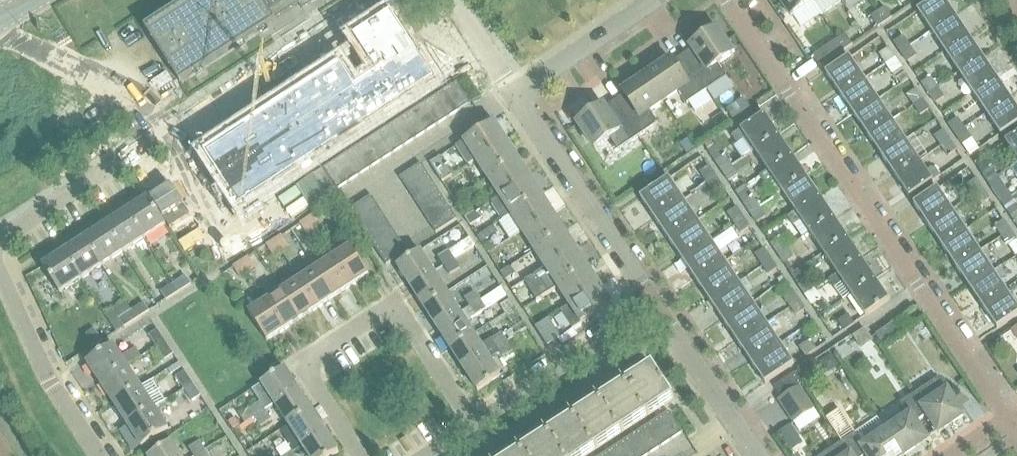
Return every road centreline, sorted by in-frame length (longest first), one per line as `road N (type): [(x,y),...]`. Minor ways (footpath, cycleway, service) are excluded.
road 1 (residential): [(1006,418),(726,0)]
road 2 (residential): [(0,244),(376,0)]
road 3 (residential): [(473,427),(397,305),(302,364),(360,455)]
road 4 (residential): [(656,305),(513,95)]
road 5 (residential): [(473,427),(656,305)]
road 6 (residential): [(100,455),(54,384),(0,266)]
road 7 (residential): [(757,455),(656,305)]
road 8 (residential): [(513,95),(654,0)]

